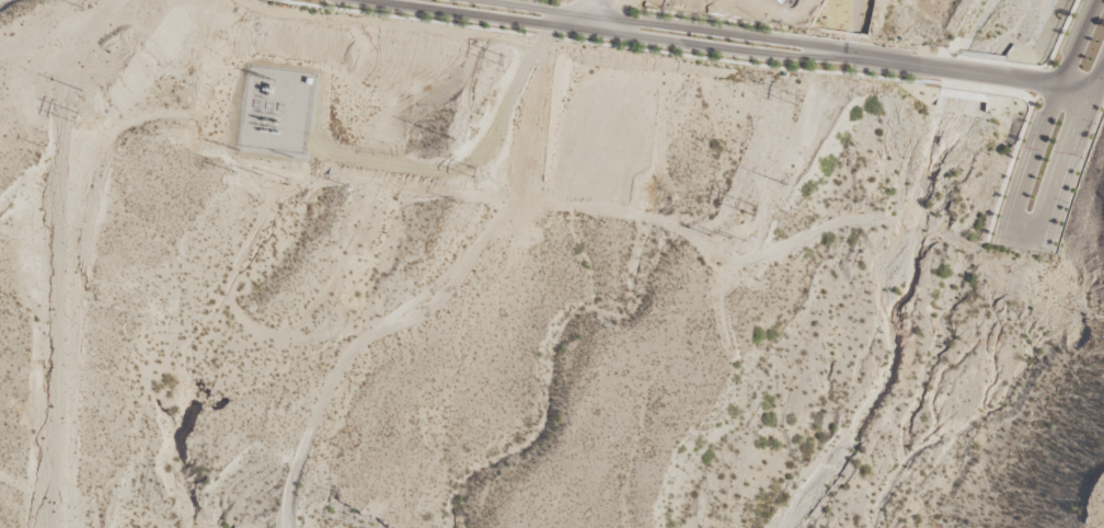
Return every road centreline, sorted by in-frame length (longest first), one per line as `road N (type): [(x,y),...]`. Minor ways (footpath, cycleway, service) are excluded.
road 1 (residential): [(370,0),(798,57),(852,56)]
road 2 (residential): [(852,56),(826,45),(469,0)]
road 3 (residential): [(1059,89),(1013,227),(1038,232),(1085,99)]
road 4 (residential): [(852,56),(1032,81),(1085,99)]

